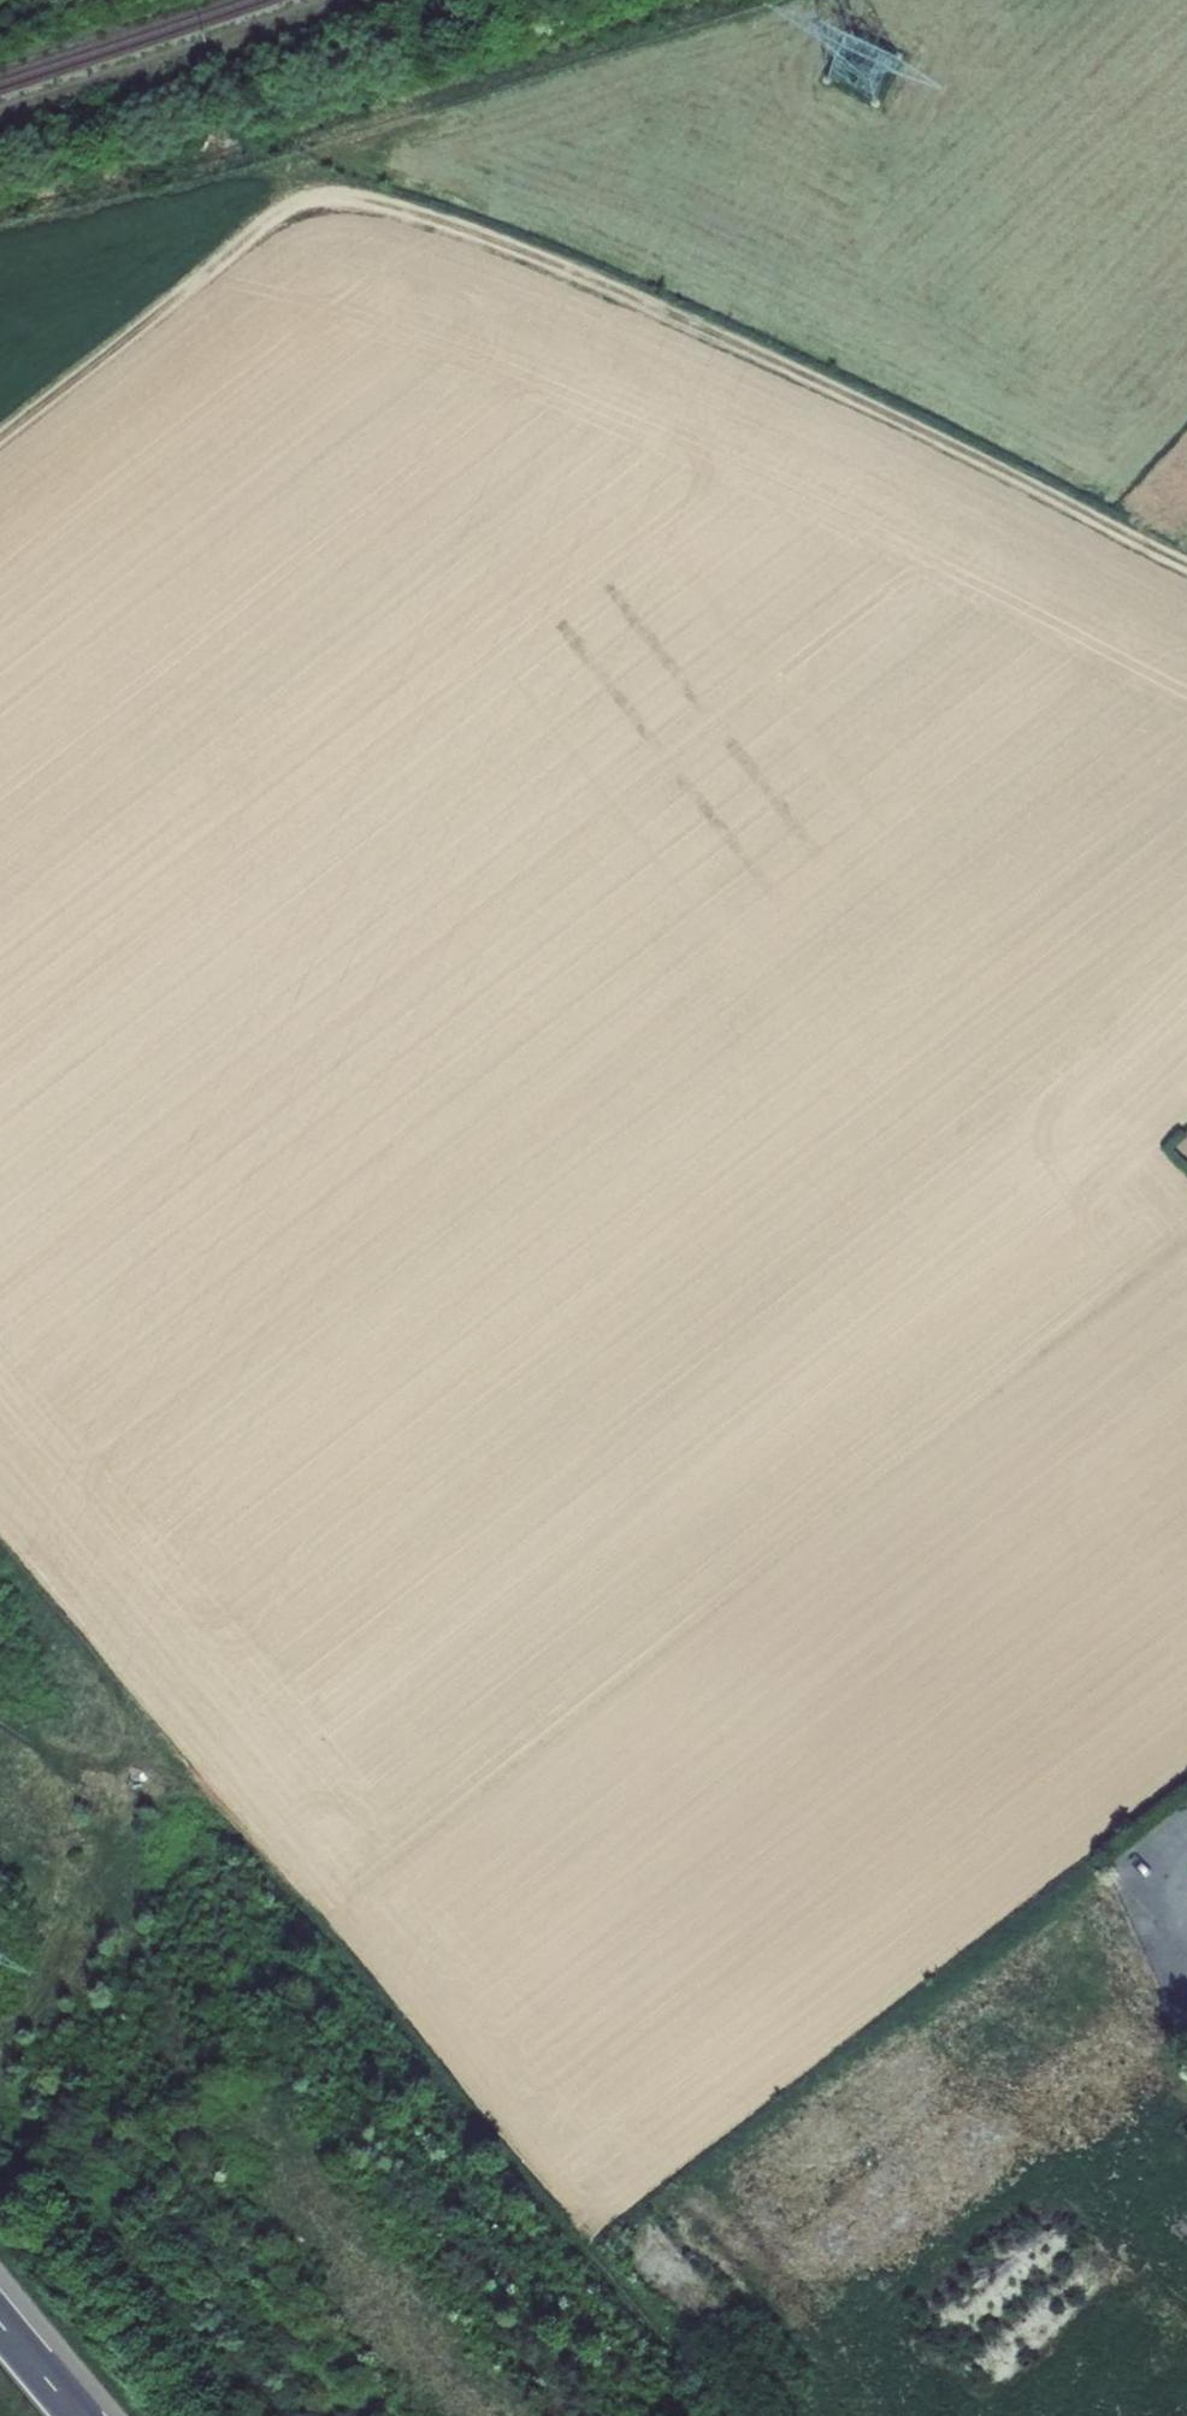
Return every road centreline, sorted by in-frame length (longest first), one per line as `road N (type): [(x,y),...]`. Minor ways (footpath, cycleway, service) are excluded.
road 1 (track): [(0,439),(290,207),(321,197),(361,199),(549,258),(1186,563)]
road 2 (track): [(736,2415),(668,2332),(572,2233),(0,1554)]

